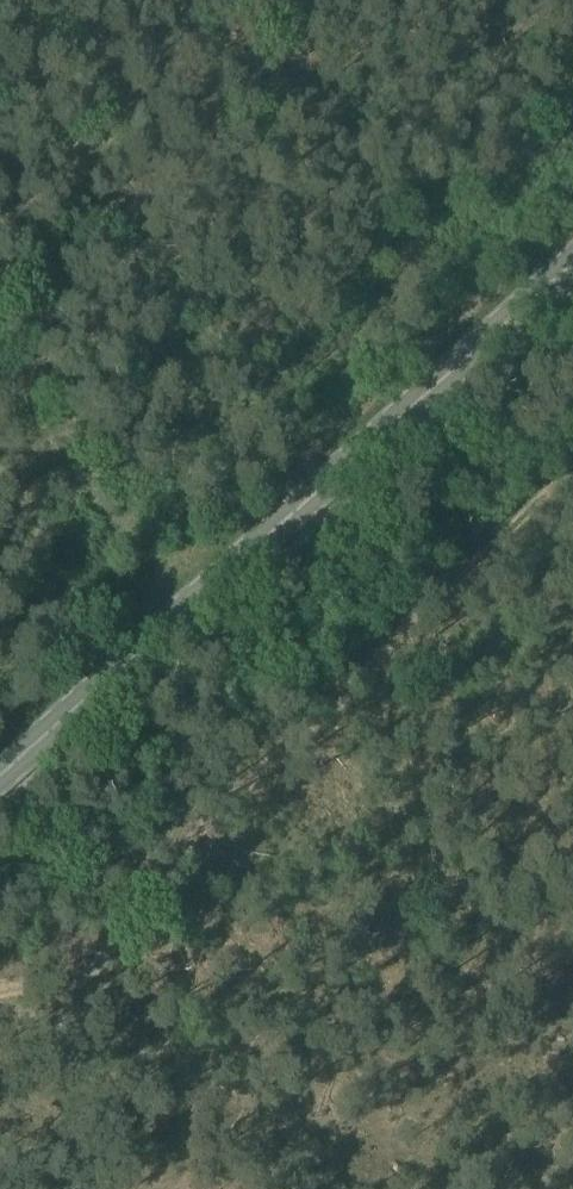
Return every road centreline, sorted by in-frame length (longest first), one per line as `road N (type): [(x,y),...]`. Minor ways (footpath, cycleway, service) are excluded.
road 1 (primary): [(0,774),(572,262)]
road 2 (track): [(572,467),(0,968)]

